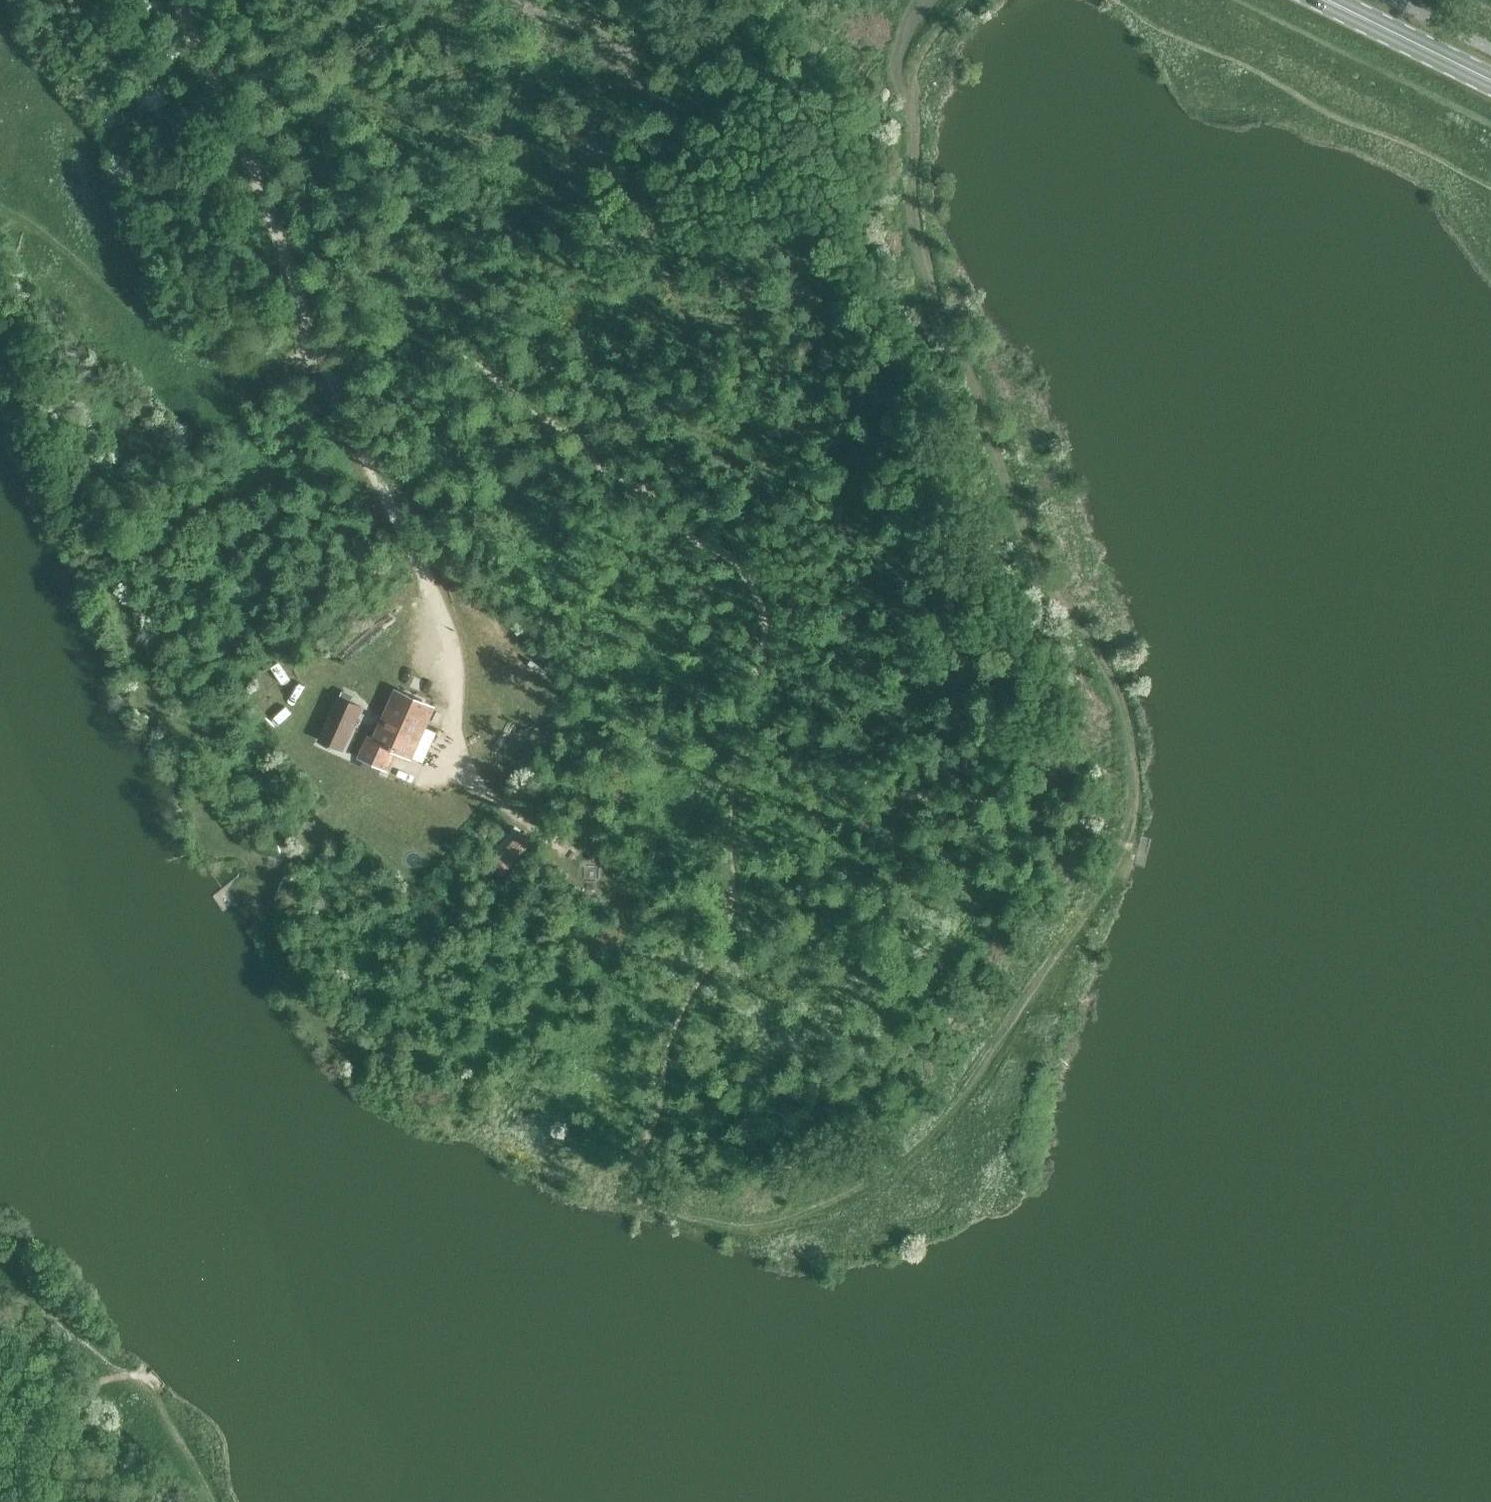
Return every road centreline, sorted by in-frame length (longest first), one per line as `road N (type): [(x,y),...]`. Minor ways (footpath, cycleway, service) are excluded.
road 1 (track): [(443,759),(455,707),(451,642),(324,386),(260,166),(187,0)]
road 2 (primary): [(1452,57),(1331,0)]

